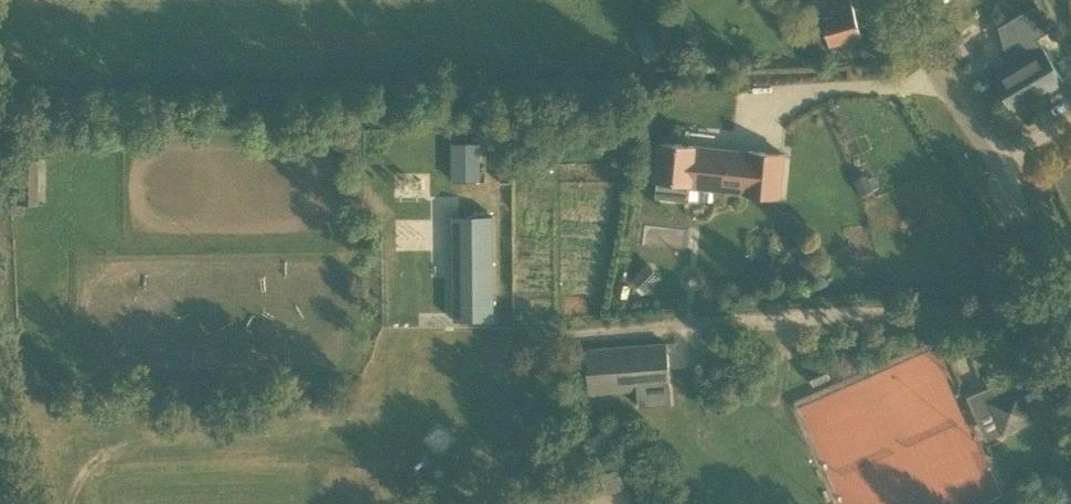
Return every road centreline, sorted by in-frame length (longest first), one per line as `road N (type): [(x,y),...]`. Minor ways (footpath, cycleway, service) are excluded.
road 1 (unclassified): [(992,162),(890,0)]
road 2 (unclassified): [(1070,303),(992,162)]

